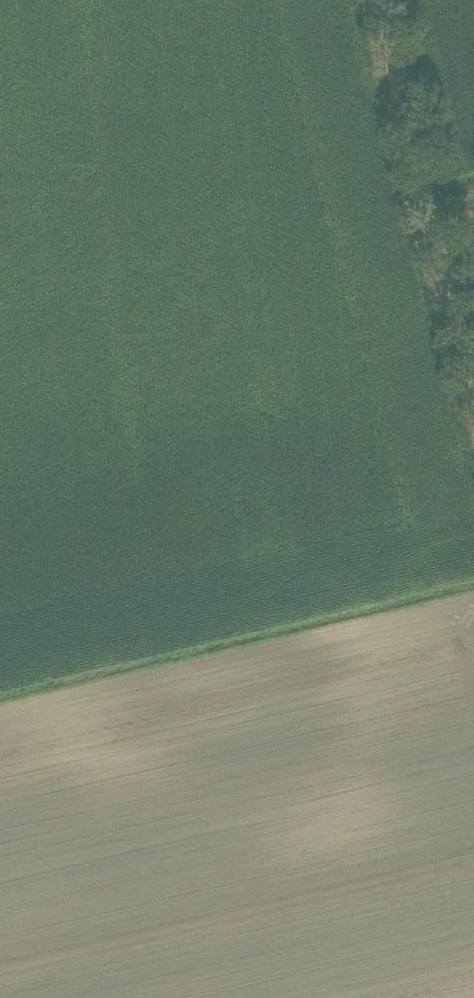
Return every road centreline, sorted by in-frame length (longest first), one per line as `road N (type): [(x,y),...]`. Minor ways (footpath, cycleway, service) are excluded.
road 1 (track): [(408,0),(455,199)]

